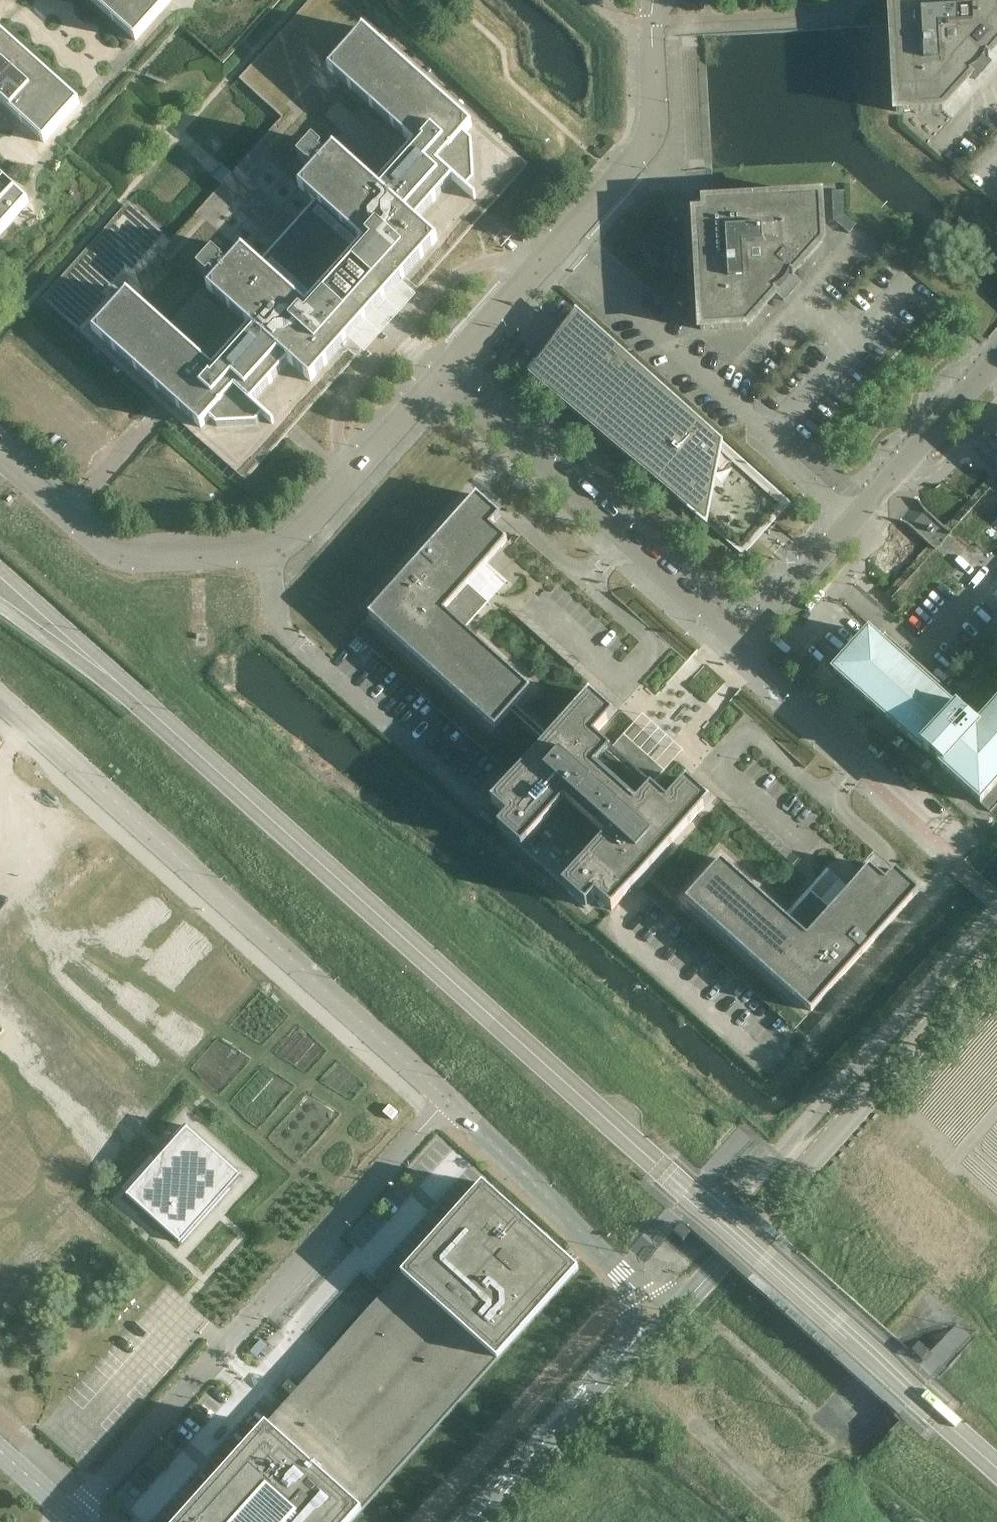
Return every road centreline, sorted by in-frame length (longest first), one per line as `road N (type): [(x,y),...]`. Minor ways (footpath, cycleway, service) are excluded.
road 1 (unclassified): [(0,699),(444,1099)]
road 2 (unclassified): [(73,1516),(444,1099)]
road 3 (tertiary): [(691,1303),(996,959)]
road 4 (unclassified): [(444,372),(622,173),(653,126),(657,0)]
road 5 (unclassified): [(740,641),(444,372)]
road 6 (unclassified): [(740,641),(996,354)]
road 7 (unclassified): [(962,840),(740,641)]
road 8 (unclassified): [(444,1099),(631,1288)]
road 9 (unclassified): [(274,550),(298,536),(444,372)]
road 10 (unclassified): [(274,550),(150,555),(112,548),(67,517)]
road 11 (tertiary): [(488,1521),(627,1370)]

